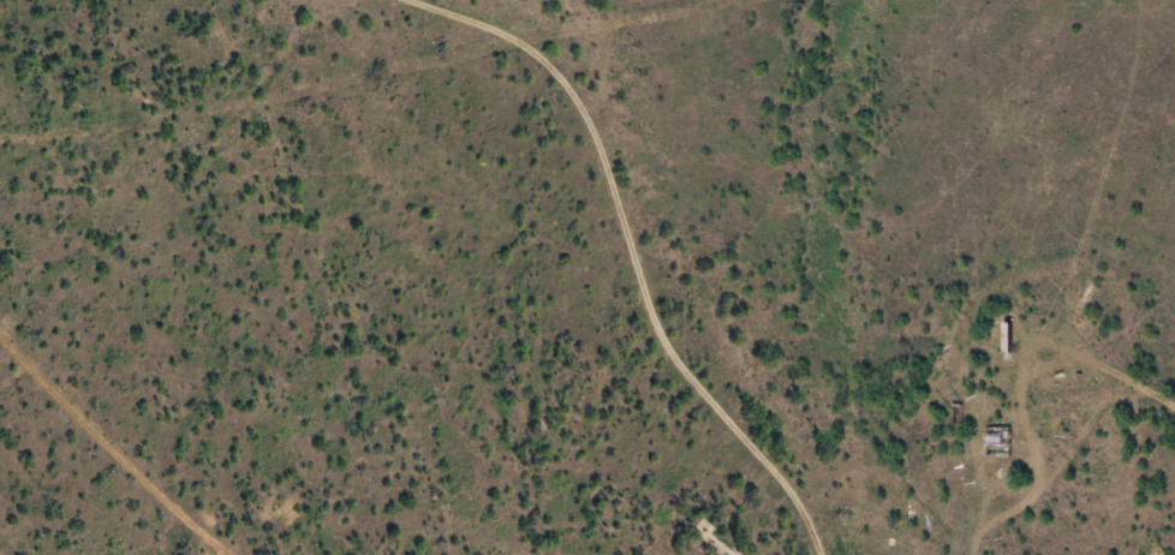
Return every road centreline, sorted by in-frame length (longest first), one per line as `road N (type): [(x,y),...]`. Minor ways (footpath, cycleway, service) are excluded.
road 1 (residential): [(414,0),(525,46),(590,117),(667,353),(797,497),(821,554)]
road 2 (residential): [(184,554),(155,429),(148,245),(82,0)]
road 3 (residential): [(895,89),(1010,119),(1043,175),(1066,274),(1174,386)]
road 4 (residential): [(155,429),(0,320)]

